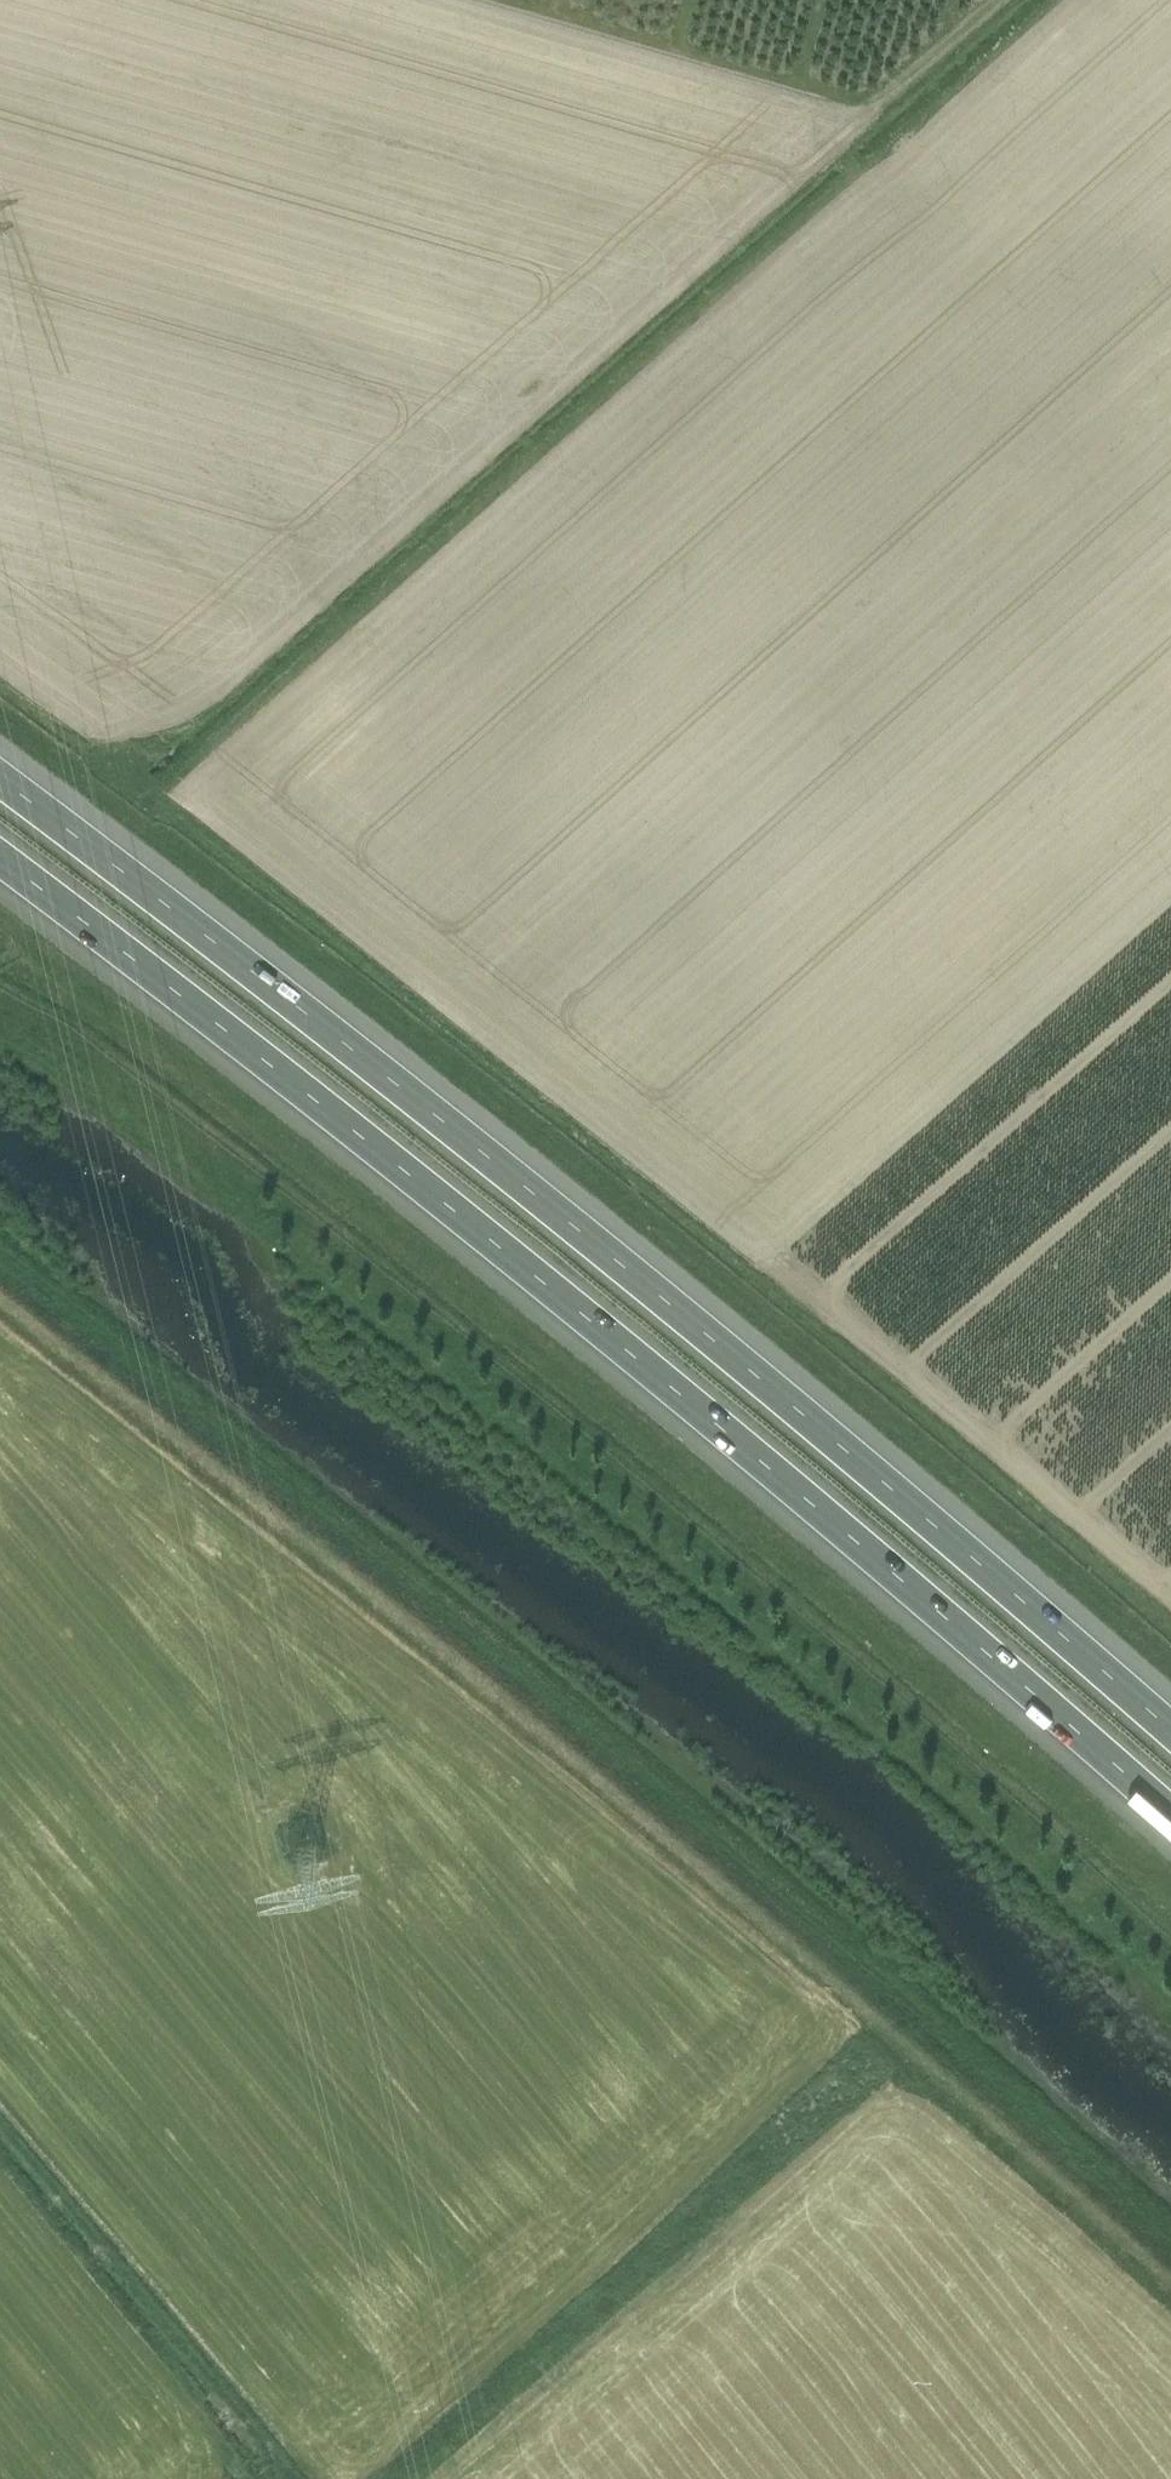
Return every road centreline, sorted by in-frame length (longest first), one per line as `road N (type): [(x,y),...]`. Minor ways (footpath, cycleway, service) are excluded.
road 1 (motorway): [(0,860),(597,1328),(1170,1821)]
road 2 (motorway): [(1170,1732),(644,1288),(0,782)]

